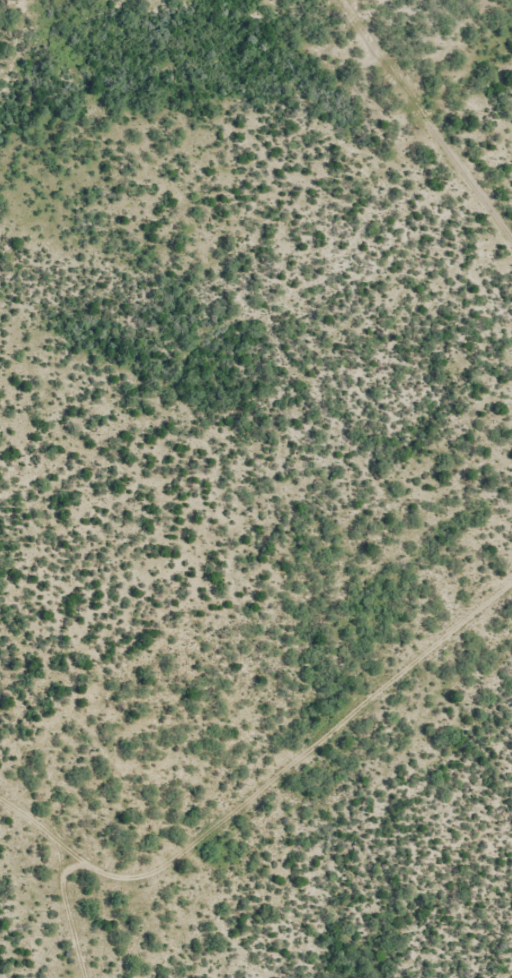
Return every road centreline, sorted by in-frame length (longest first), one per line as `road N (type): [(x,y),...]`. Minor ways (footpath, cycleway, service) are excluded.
road 1 (residential): [(0,769),(150,858),(246,820),(511,604)]

